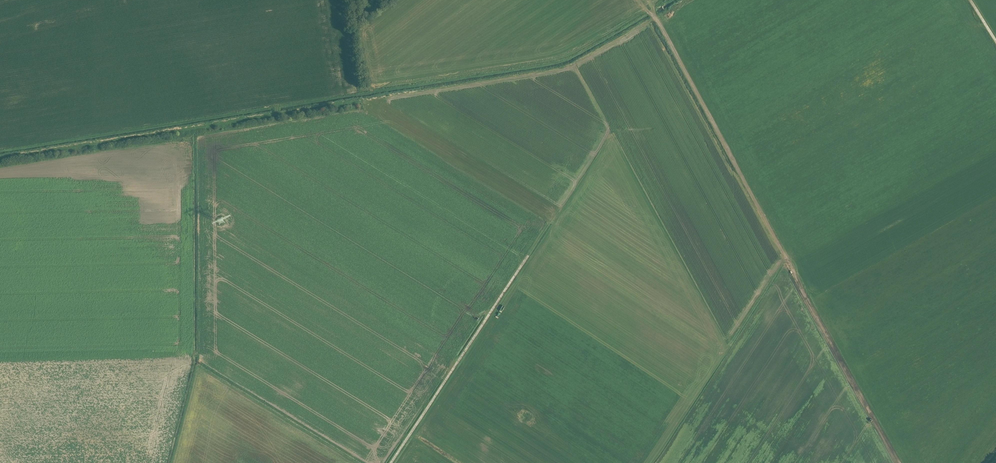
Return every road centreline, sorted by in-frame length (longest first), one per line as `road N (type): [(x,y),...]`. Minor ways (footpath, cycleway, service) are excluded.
road 1 (track): [(646,7),(902,462)]
road 2 (track): [(352,94),(0,149)]
road 3 (track): [(523,257),(391,462)]

